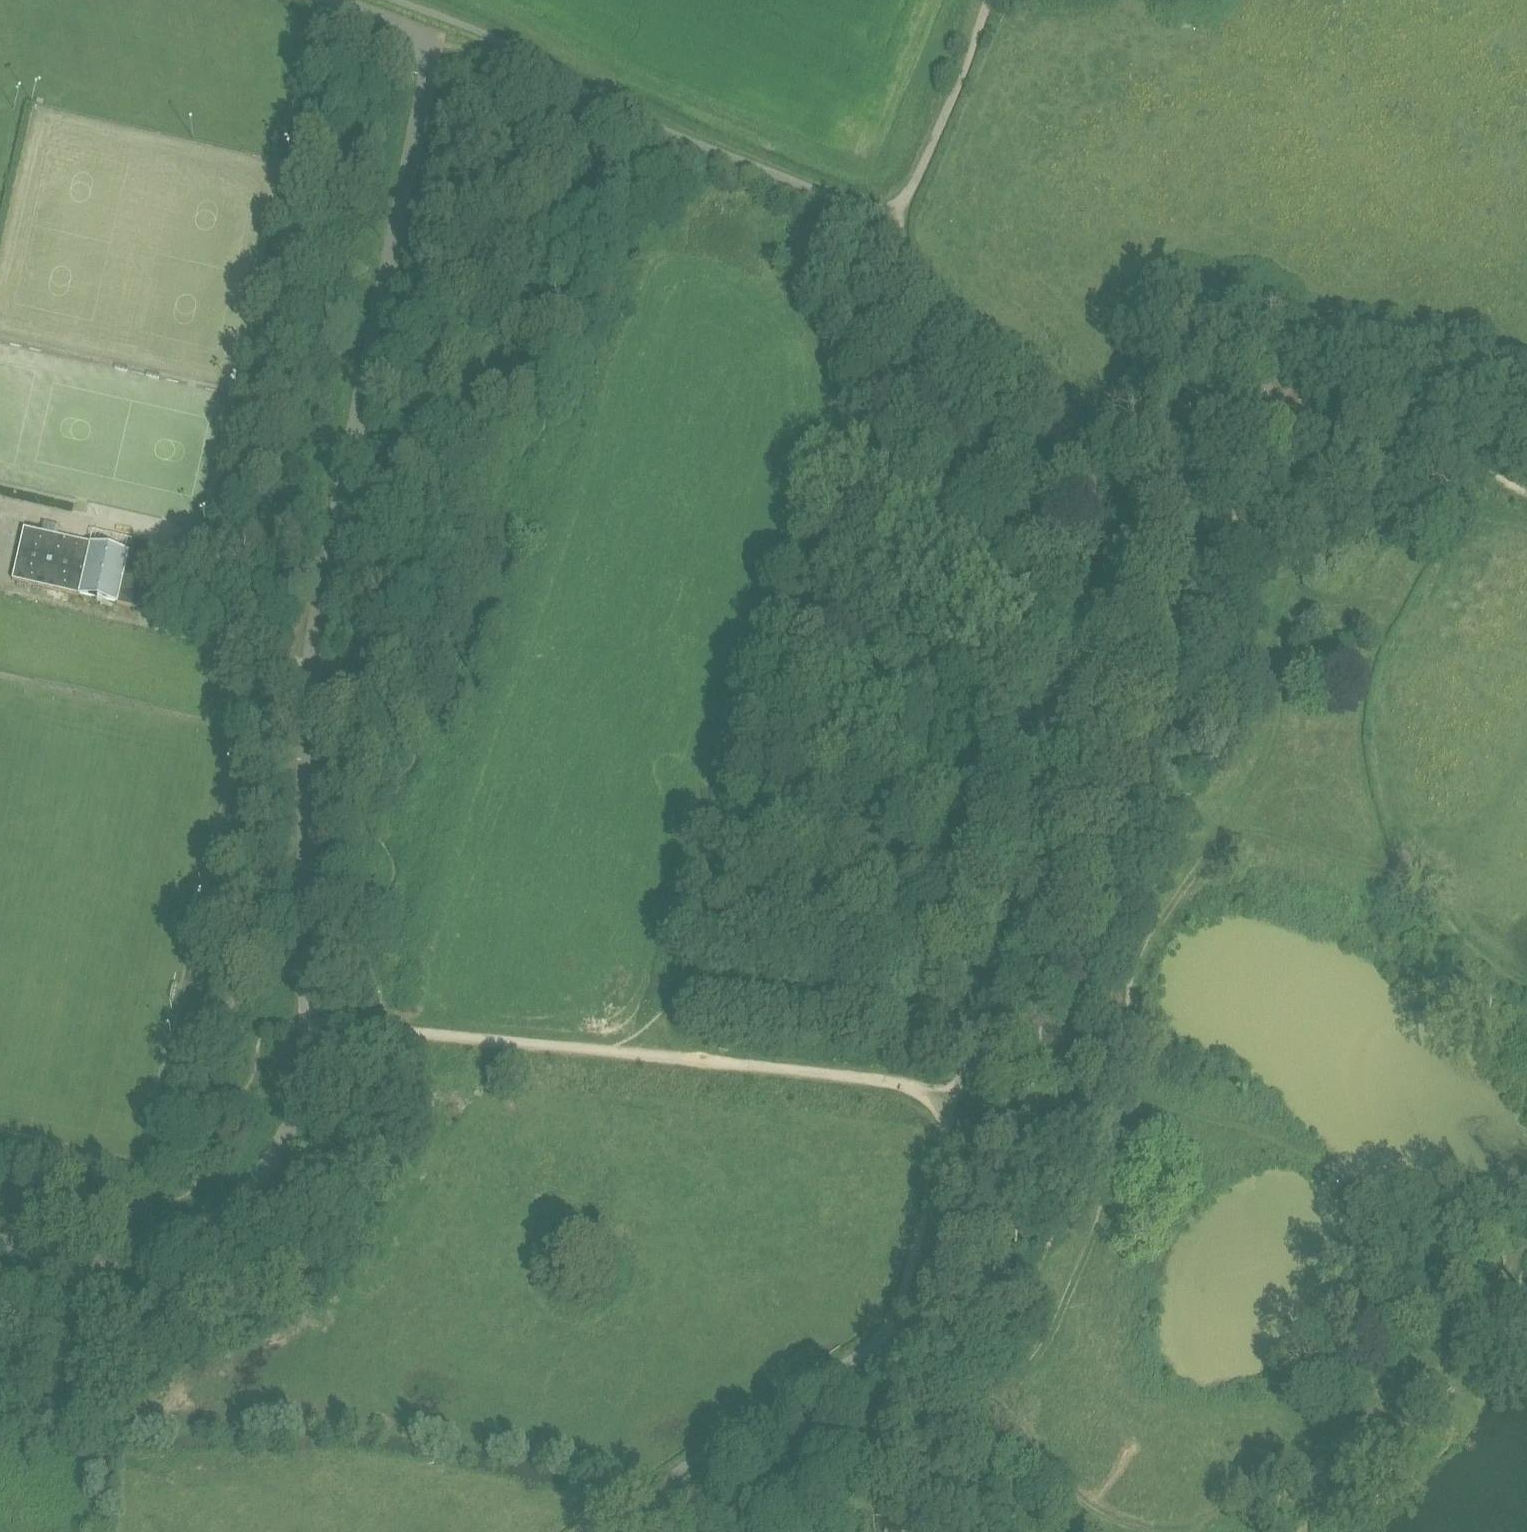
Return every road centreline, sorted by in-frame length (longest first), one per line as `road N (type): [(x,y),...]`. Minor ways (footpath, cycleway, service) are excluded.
road 1 (track): [(978,1003),(1091,546),(1095,474),(1071,422),(943,294),(891,202)]
road 2 (track): [(588,1531),(882,1334)]
road 3 (track): [(882,1334),(901,1298),(956,1089)]
road 4 (track): [(891,202),(910,188),(987,0)]

